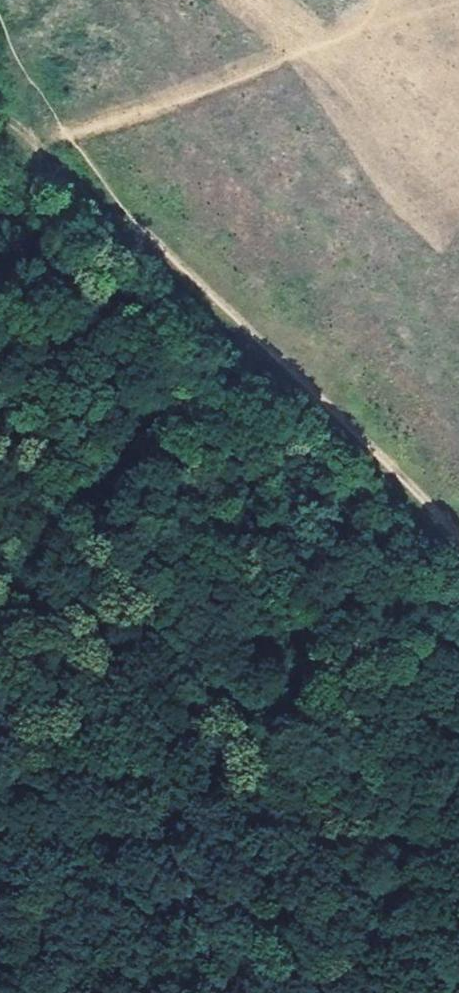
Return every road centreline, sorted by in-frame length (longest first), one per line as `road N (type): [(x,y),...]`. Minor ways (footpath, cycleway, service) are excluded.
road 1 (track): [(17,222),(110,354),(458,927)]
road 2 (track): [(458,551),(37,136)]
road 3 (track): [(286,46),(37,136)]

